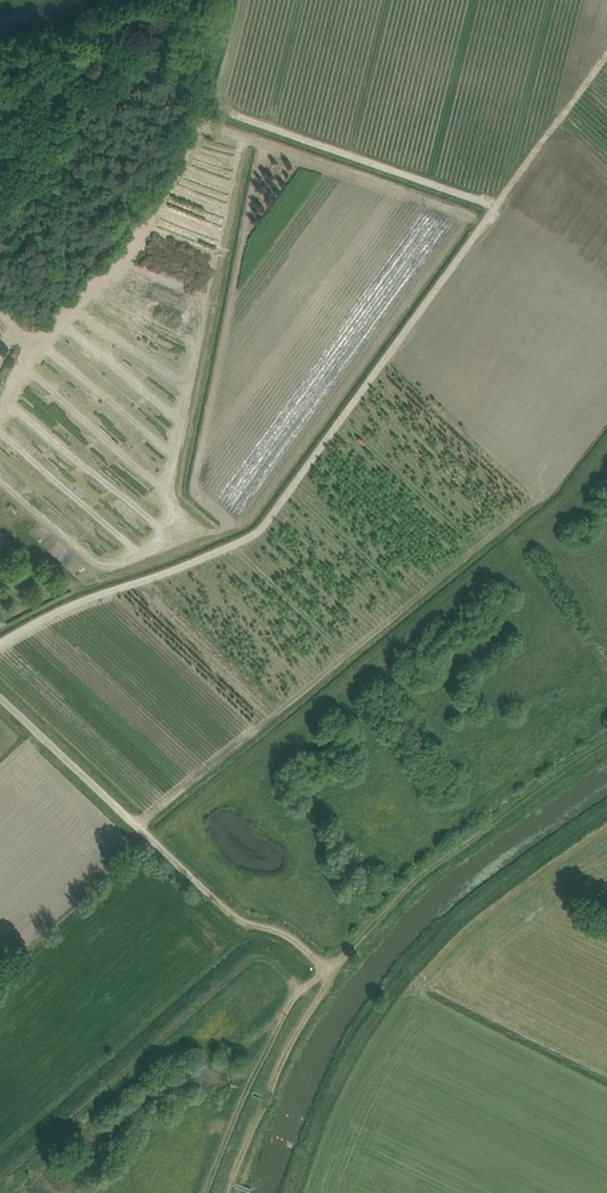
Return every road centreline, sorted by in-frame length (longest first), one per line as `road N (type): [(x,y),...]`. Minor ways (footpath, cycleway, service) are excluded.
road 1 (track): [(332,971),(278,930),(225,907),(0,701)]

